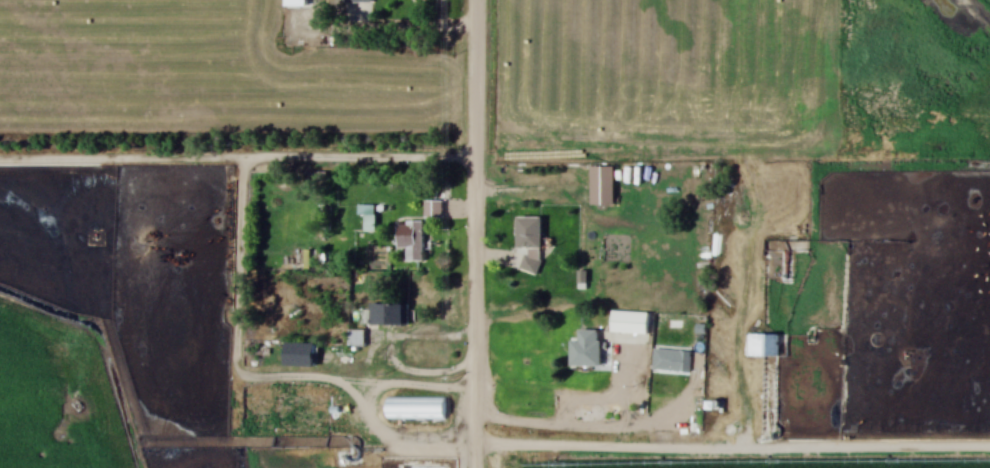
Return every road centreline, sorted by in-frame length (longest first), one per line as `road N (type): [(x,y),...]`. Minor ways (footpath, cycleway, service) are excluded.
road 1 (residential): [(478,467),(476,0)]

